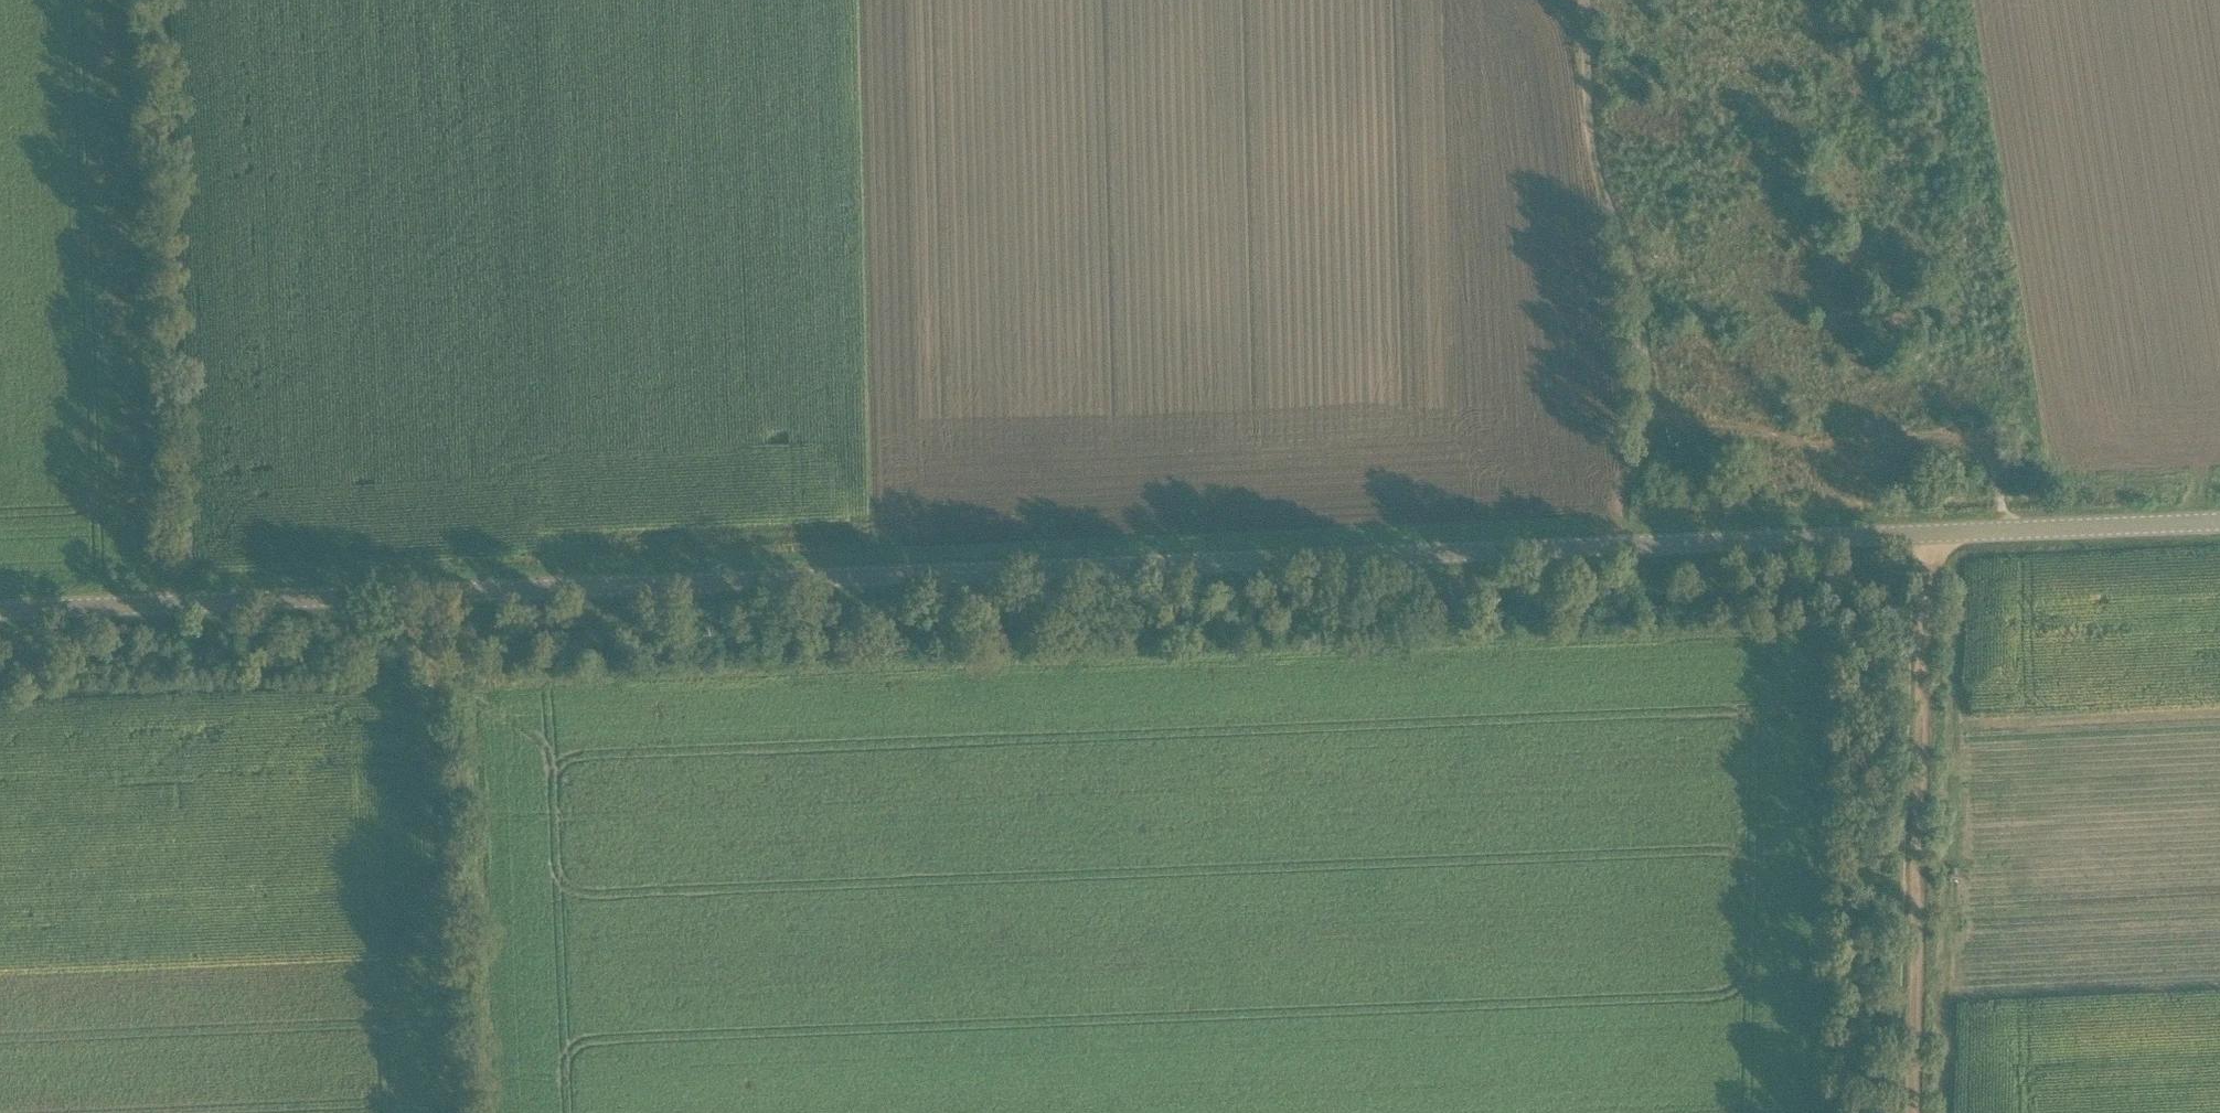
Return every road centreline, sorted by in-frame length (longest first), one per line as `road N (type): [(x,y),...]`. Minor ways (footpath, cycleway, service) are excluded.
road 1 (unclassified): [(0,601),(2219,522)]
road 2 (track): [(1915,1112),(1936,534)]
road 3 (track): [(1587,0),(1587,137),(1631,263),(1650,415)]
road 4 (track): [(1650,415),(1816,448),(1958,442),(1988,464),(2006,532)]
road 5 (track): [(1650,415),(1617,513),(1617,540)]

